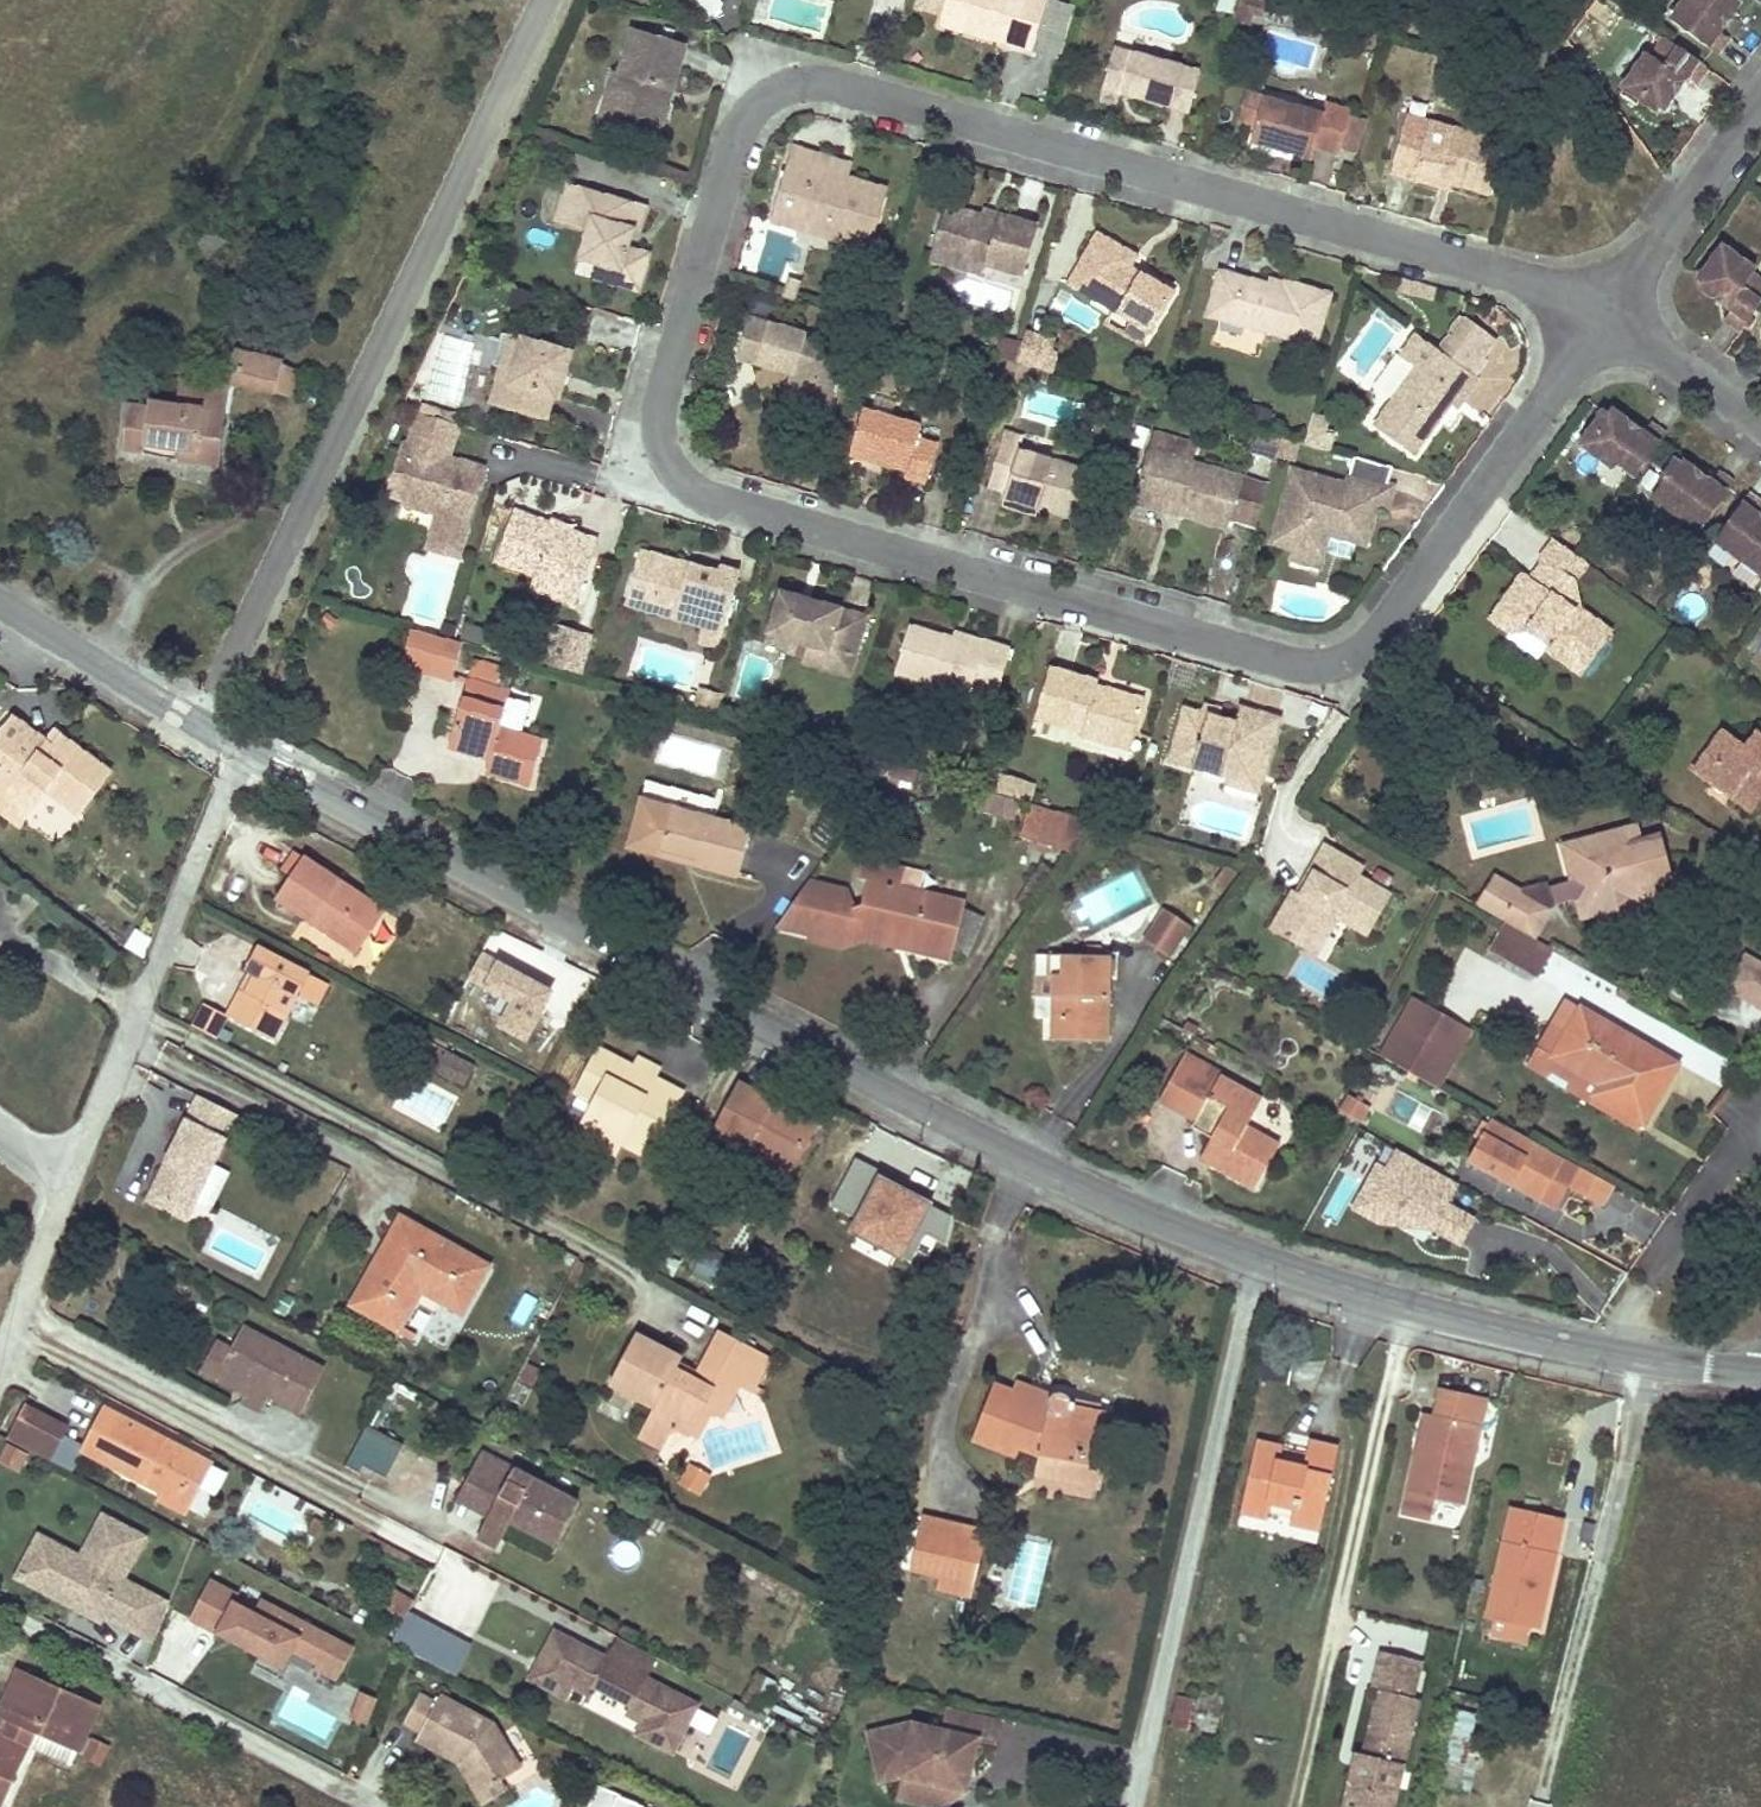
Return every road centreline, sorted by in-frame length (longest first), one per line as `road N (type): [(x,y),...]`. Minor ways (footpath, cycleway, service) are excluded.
road 1 (residential): [(1608,312),(1525,280),(811,83),(772,94),(744,119),(658,426),(670,467),(705,497),(1316,667),(1350,658),(1384,631),(1546,403)]
road 2 (tertiary): [(239,751),(1012,1158),(1134,1211),(1408,1306),(1643,1361),(1760,1376)]
road 3 (residential): [(211,735),(546,0)]
road 4 (residential): [(239,751),(73,1175)]
road 5 (residential): [(1760,103),(1608,312)]
road 6 (tertiary): [(0,606),(211,735)]
road 7 (residential): [(73,1175),(0,1362)]
road 8 (residential): [(1760,422),(1608,312)]
road 9 (residential): [(1645,1282),(1746,1138)]

